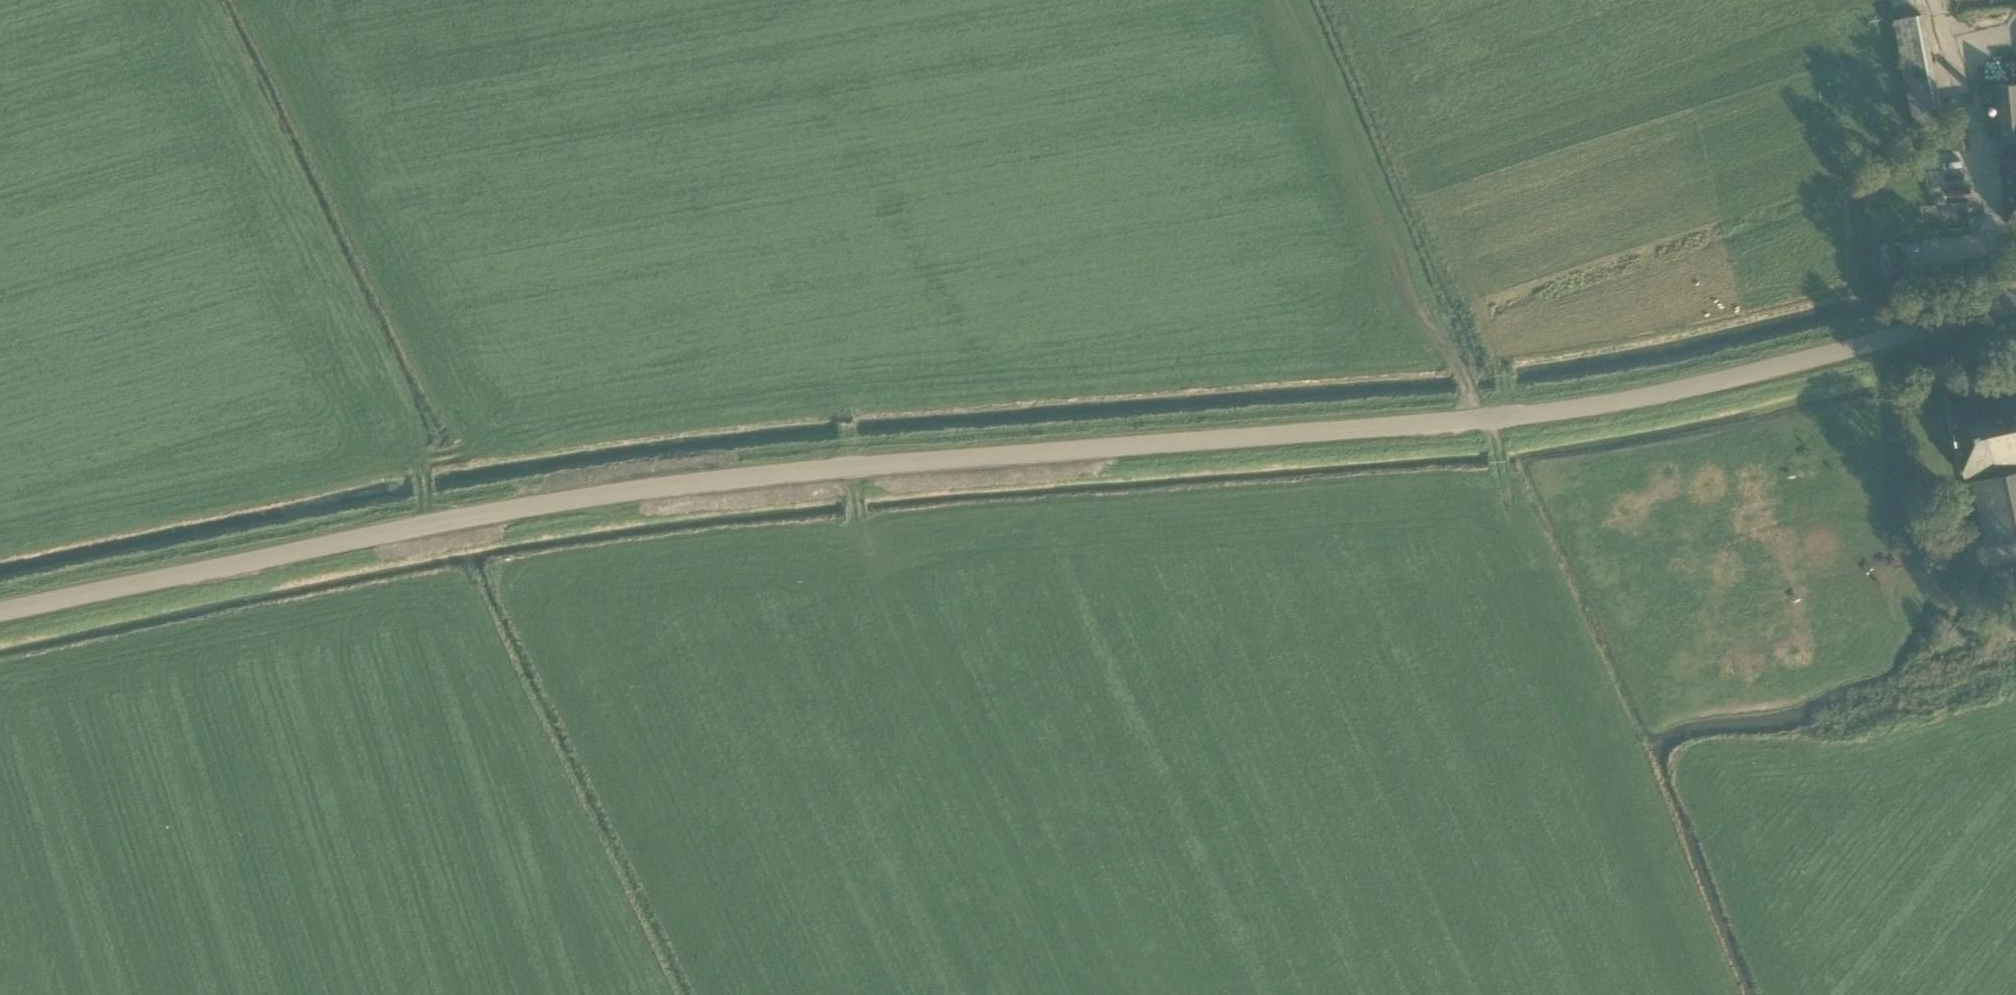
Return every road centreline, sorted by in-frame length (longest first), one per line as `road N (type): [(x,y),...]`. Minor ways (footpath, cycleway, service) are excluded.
road 1 (tertiary): [(0,612),(654,489),(1596,406),(2015,307)]

